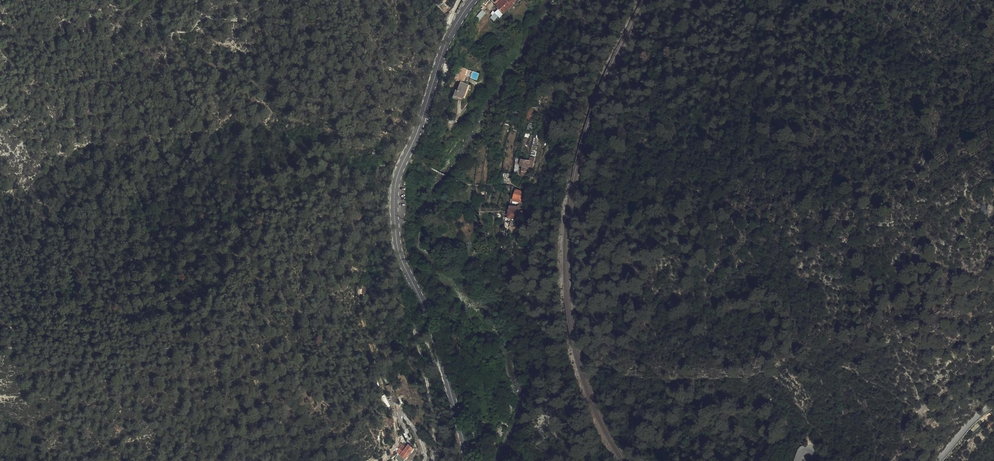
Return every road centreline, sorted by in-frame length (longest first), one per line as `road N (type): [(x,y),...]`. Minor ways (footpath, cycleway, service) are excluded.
road 1 (tertiary): [(444,366),(399,251),(395,187),(440,58),(473,0)]
road 2 (residential): [(444,366),(424,333),(415,333),(433,411),(431,460)]

